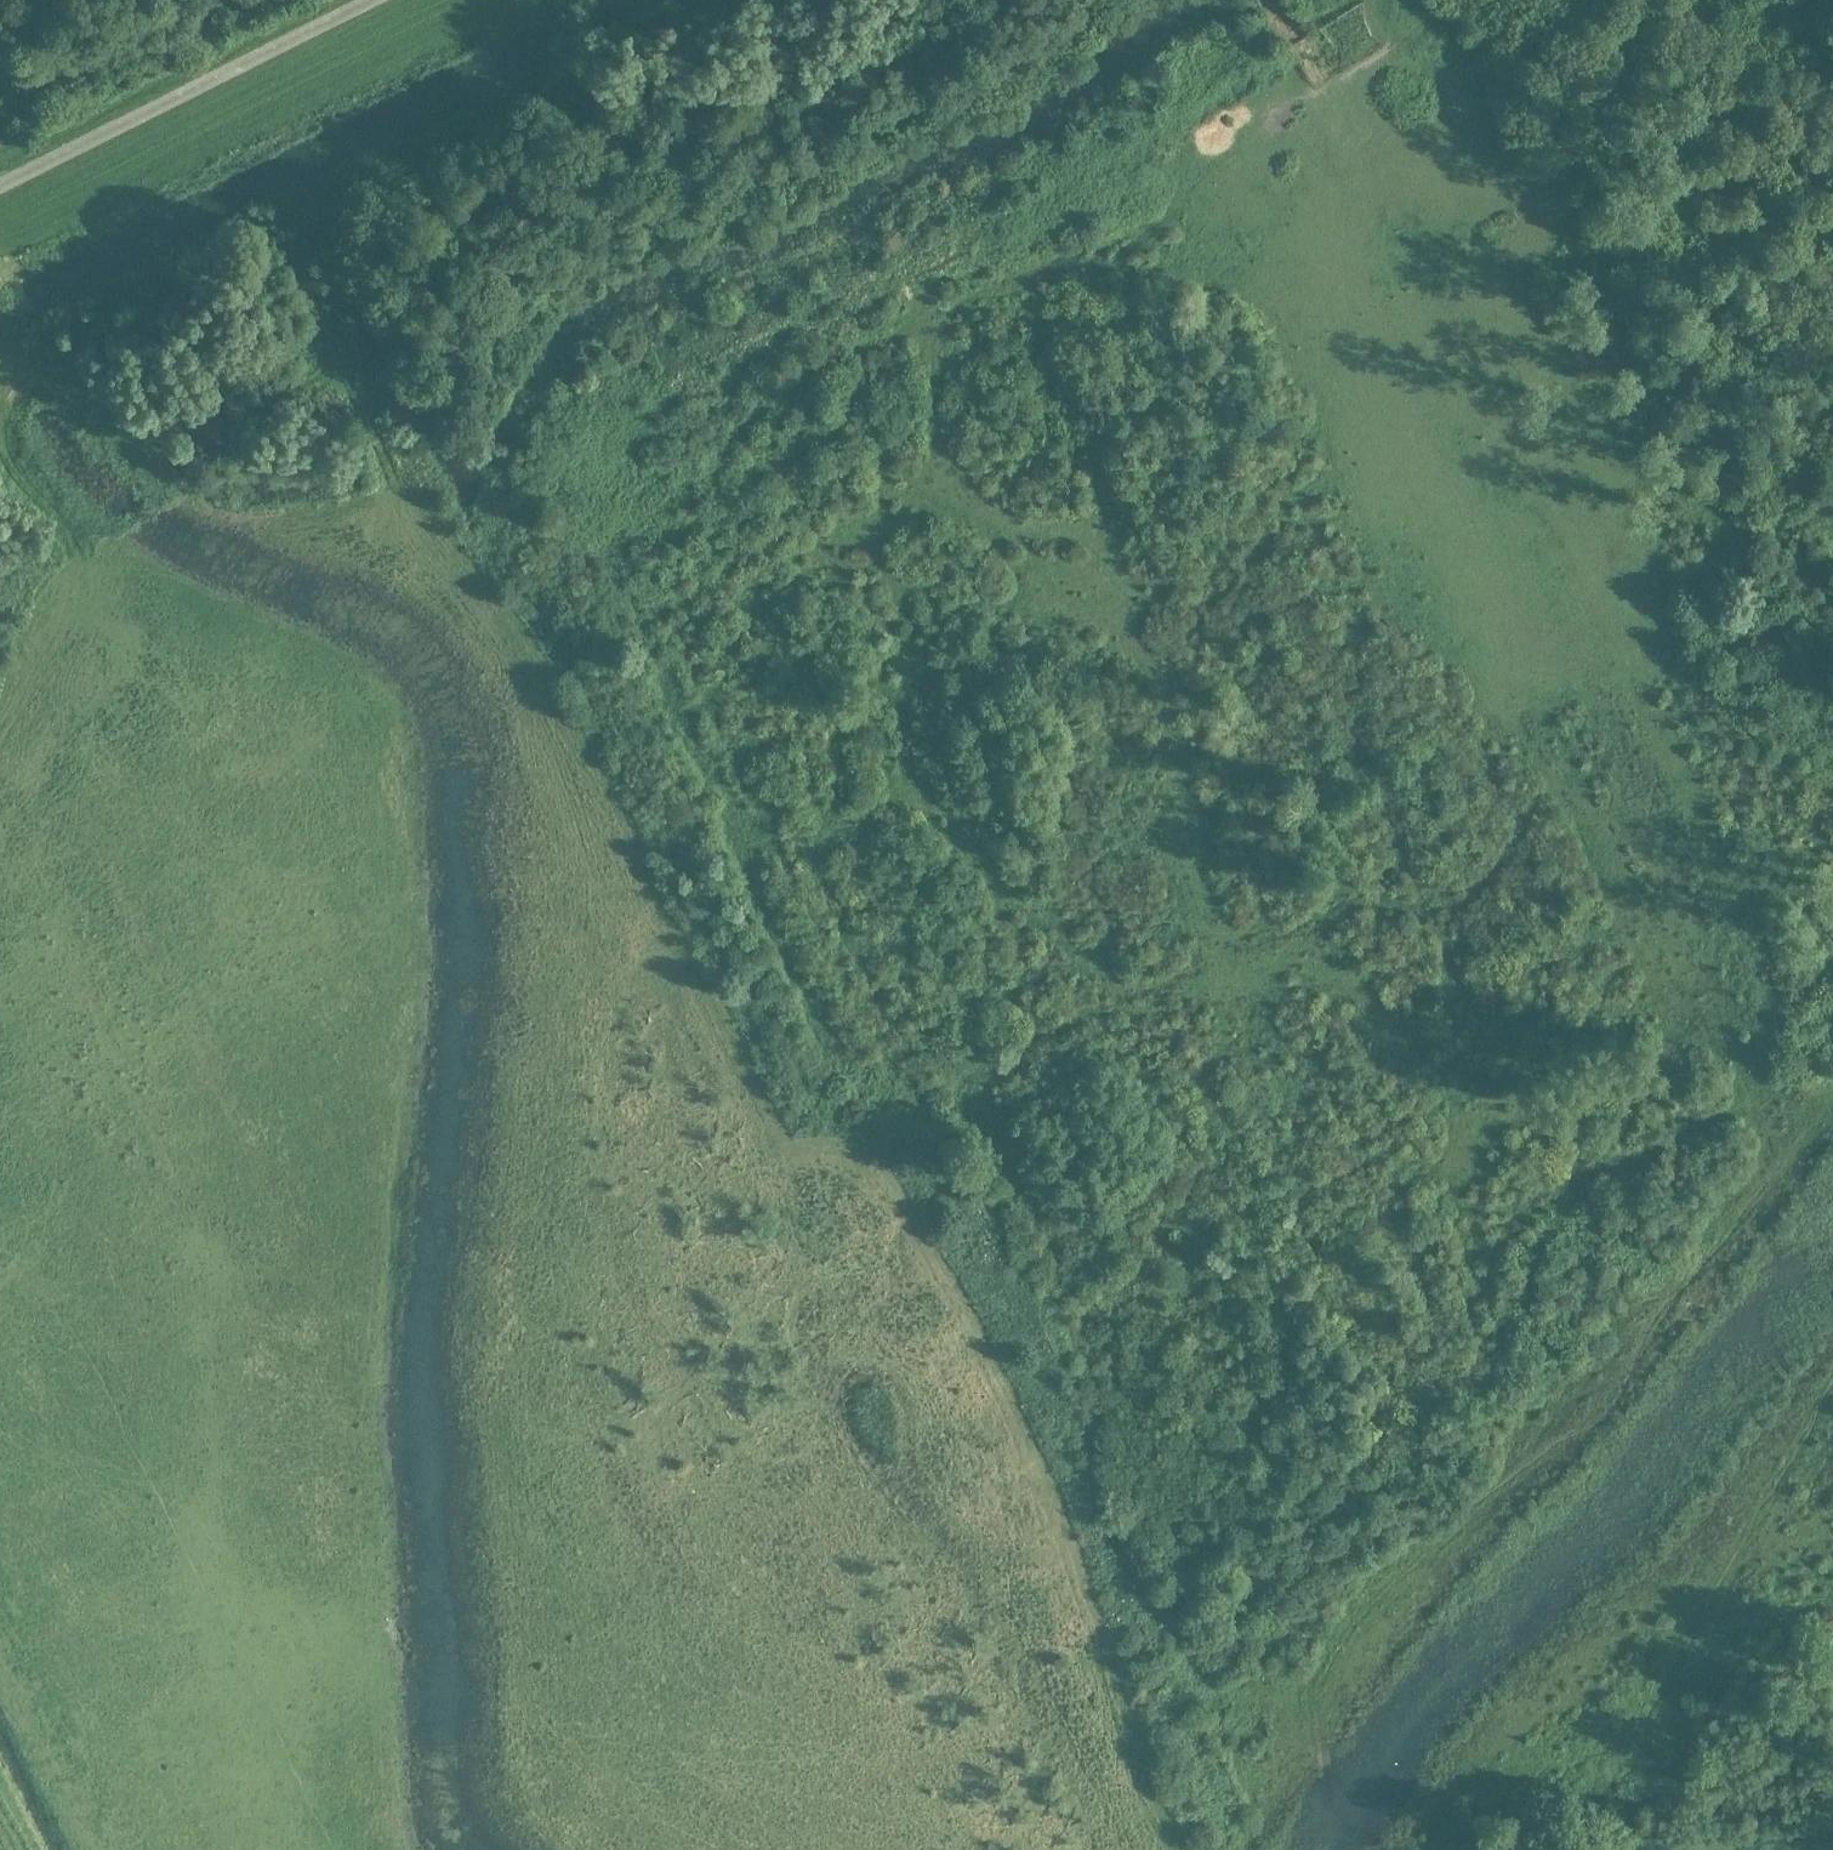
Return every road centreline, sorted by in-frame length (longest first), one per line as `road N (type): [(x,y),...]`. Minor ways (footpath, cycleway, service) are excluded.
road 1 (unclassified): [(0,178),(359,0)]

